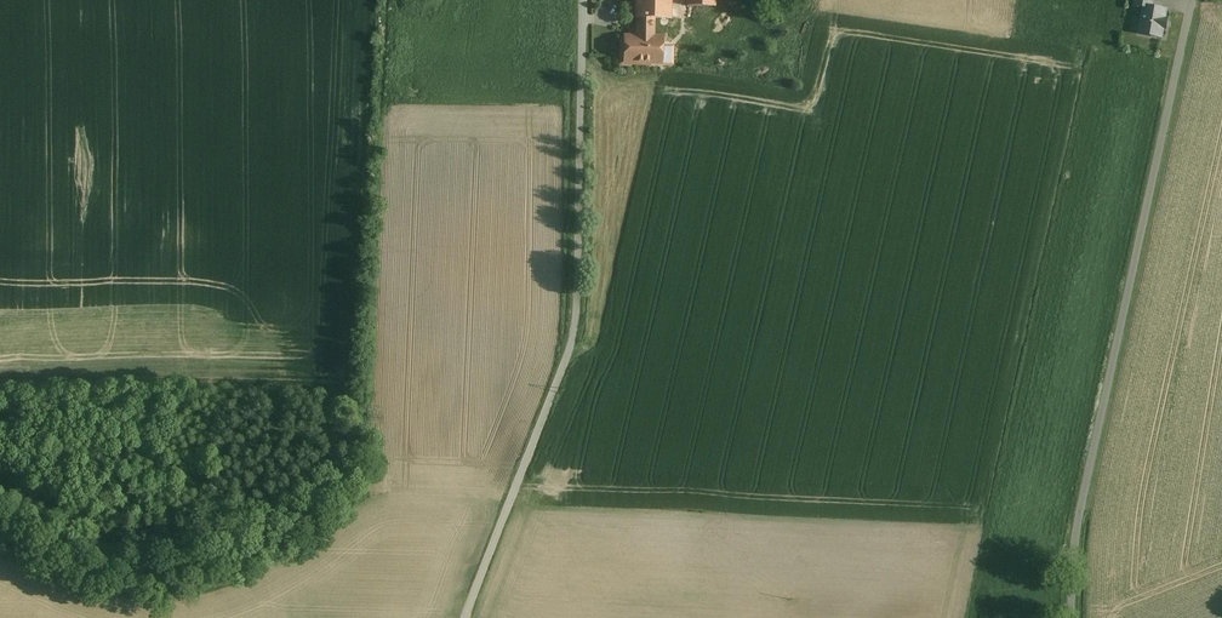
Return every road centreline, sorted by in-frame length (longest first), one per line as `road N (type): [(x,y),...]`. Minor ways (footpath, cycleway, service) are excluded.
road 1 (unclassified): [(584,0),(574,331),(466,617)]
road 2 (unclassified): [(1193,0),(1077,527),(1071,617)]

